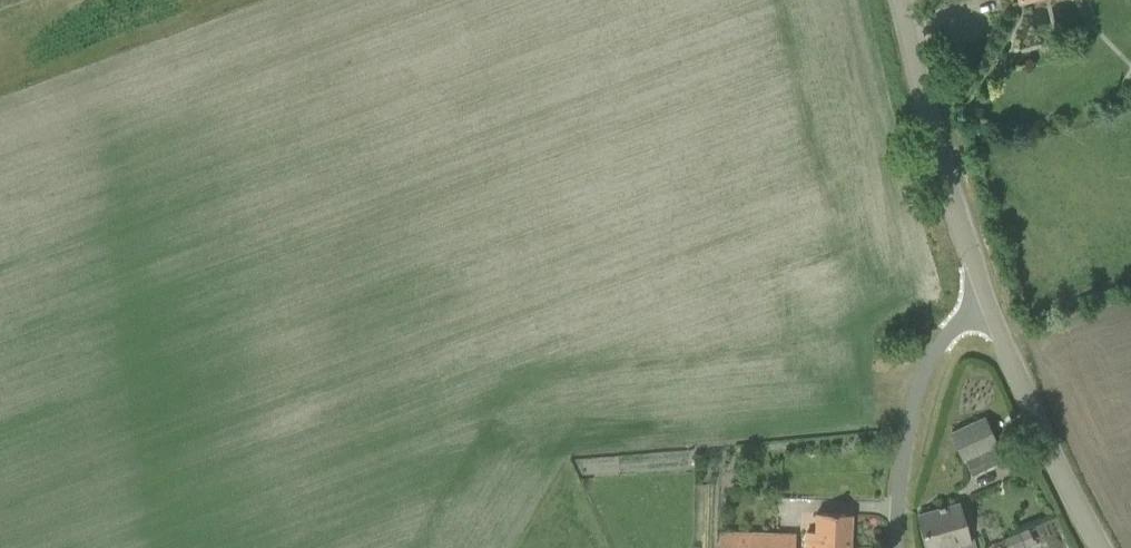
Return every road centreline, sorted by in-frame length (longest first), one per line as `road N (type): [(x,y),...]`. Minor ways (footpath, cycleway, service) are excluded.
road 1 (unclassified): [(985,308),(904,0)]
road 2 (unclassified): [(1099,547),(985,308)]
road 3 (unclassified): [(906,547),(906,456),(931,381),(956,336),(985,308)]

